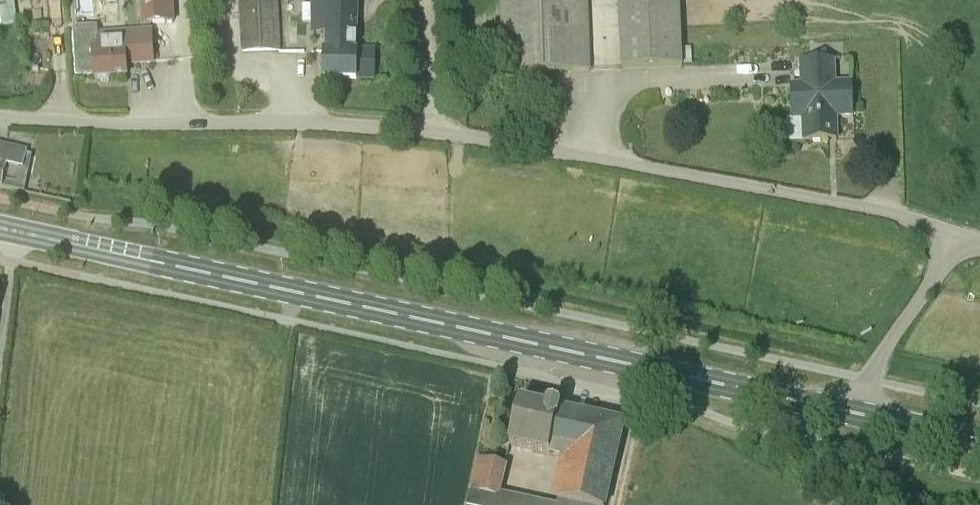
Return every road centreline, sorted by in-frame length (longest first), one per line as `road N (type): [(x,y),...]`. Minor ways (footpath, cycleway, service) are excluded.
road 1 (unclassified): [(0,117),(325,122),(448,132),(886,212),(957,233)]
road 2 (primary): [(806,402),(0,228)]
road 3 (unclassified): [(957,233),(865,378),(857,413)]
road 4 (primary): [(979,440),(857,413)]

